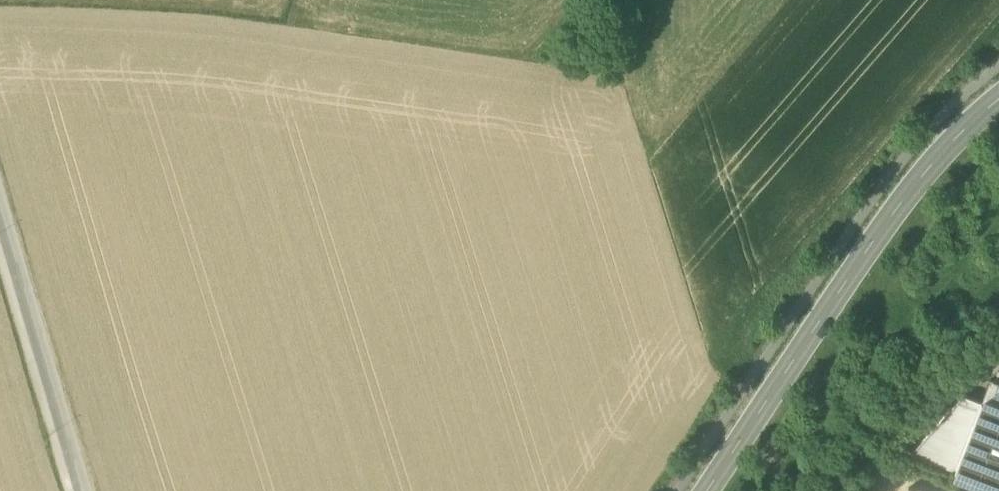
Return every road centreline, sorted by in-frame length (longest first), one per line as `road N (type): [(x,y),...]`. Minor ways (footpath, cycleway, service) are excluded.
road 1 (tertiary): [(707,490),(869,247),(925,173),(998,98)]
road 2 (unclassified): [(80,490),(0,227)]

